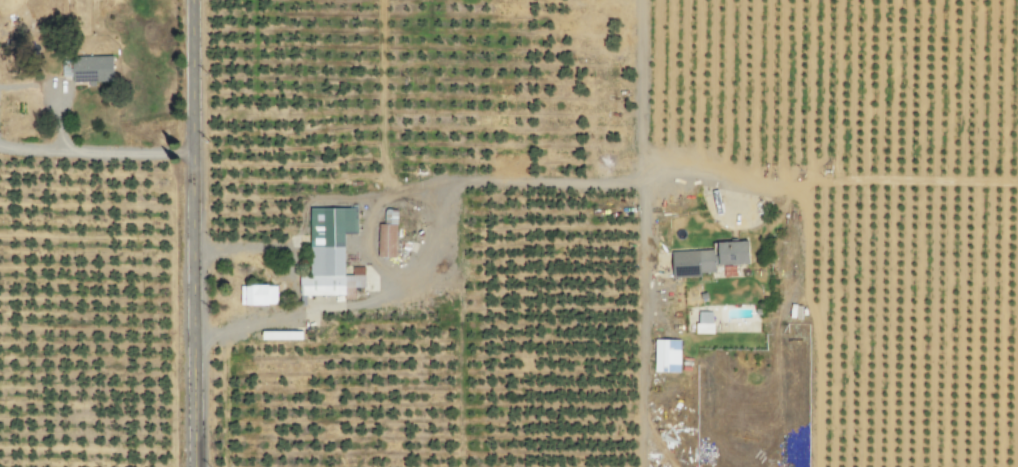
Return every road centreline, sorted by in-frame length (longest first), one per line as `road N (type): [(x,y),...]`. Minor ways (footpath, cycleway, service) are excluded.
road 1 (tertiary): [(193,466),(188,0)]

